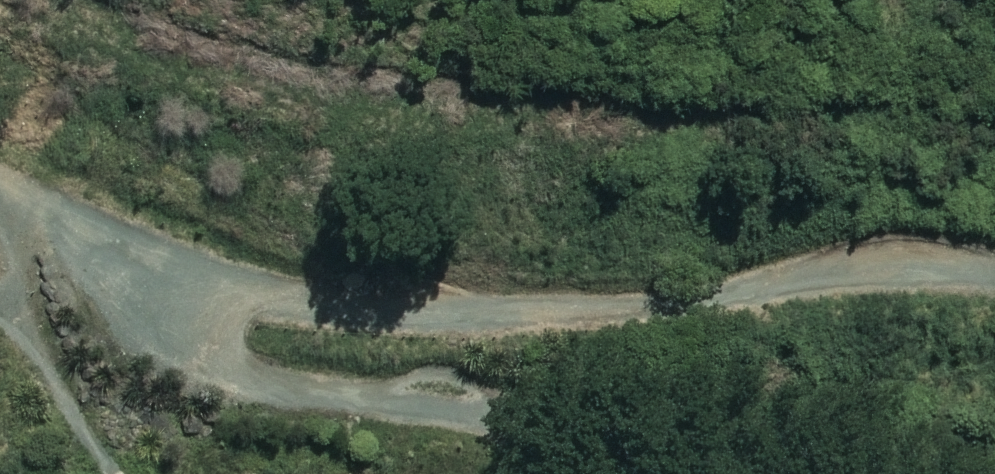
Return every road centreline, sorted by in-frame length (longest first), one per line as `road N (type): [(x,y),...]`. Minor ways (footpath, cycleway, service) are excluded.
road 1 (track): [(0,180),(131,251),(328,307),(630,302),(739,290),(848,259),(921,253),(994,270)]
road 2 (track): [(131,251),(214,364),(311,385),(609,425),(618,437),(617,473)]

